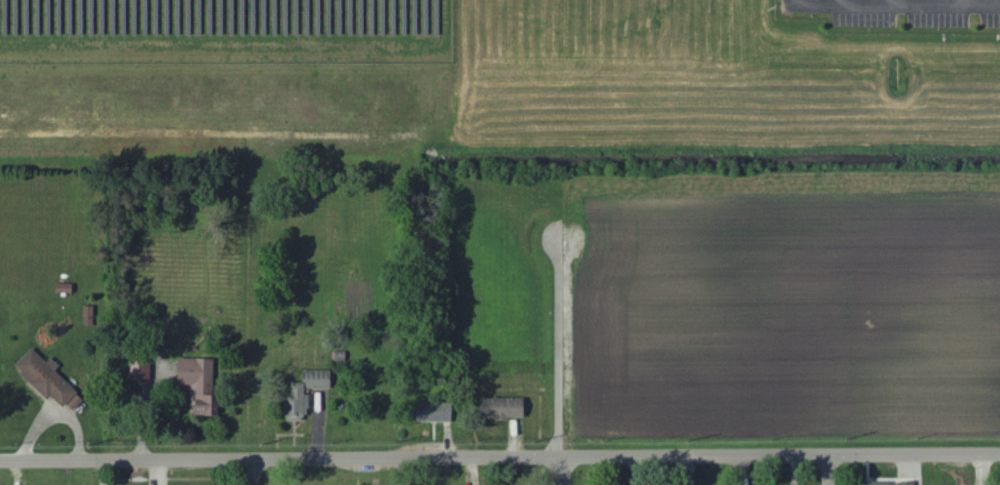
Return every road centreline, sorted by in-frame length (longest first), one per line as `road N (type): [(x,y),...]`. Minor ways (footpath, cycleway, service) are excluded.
road 1 (residential): [(999,455),(0,461)]

